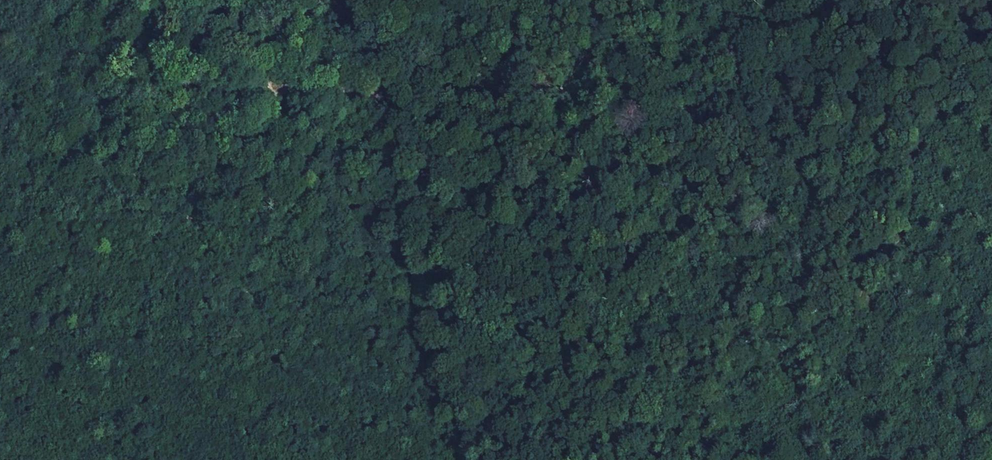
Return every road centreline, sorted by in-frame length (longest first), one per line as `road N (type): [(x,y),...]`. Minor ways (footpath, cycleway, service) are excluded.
road 1 (track): [(385,85),(428,459)]

